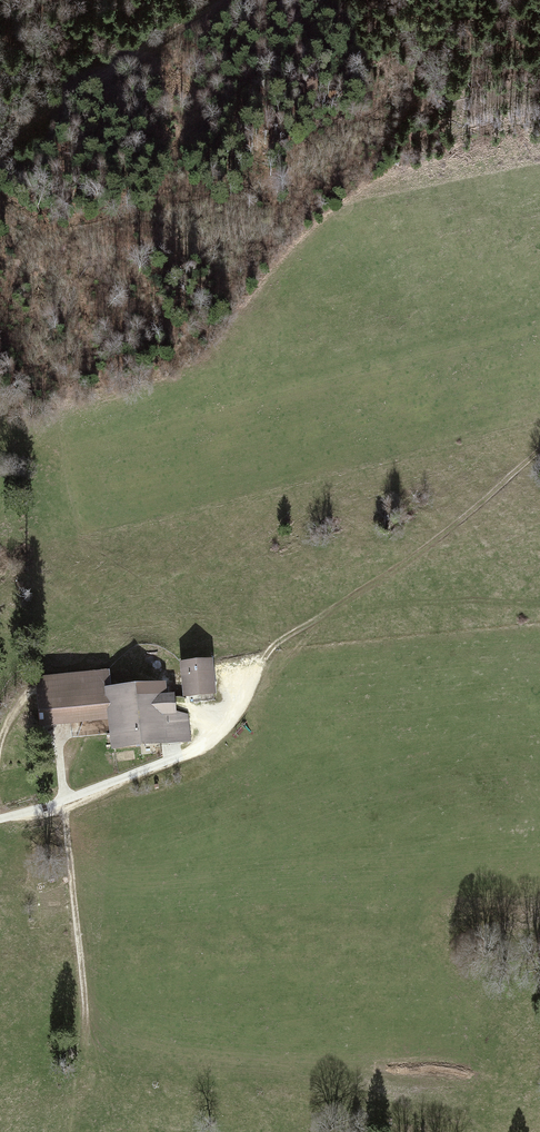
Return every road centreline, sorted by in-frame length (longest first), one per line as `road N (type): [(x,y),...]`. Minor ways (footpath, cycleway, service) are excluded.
road 1 (track): [(539,451),(421,552),(276,644),(231,718)]
road 2 (track): [(85,1076),(64,802)]
road 3 (track): [(0,145),(225,0)]

